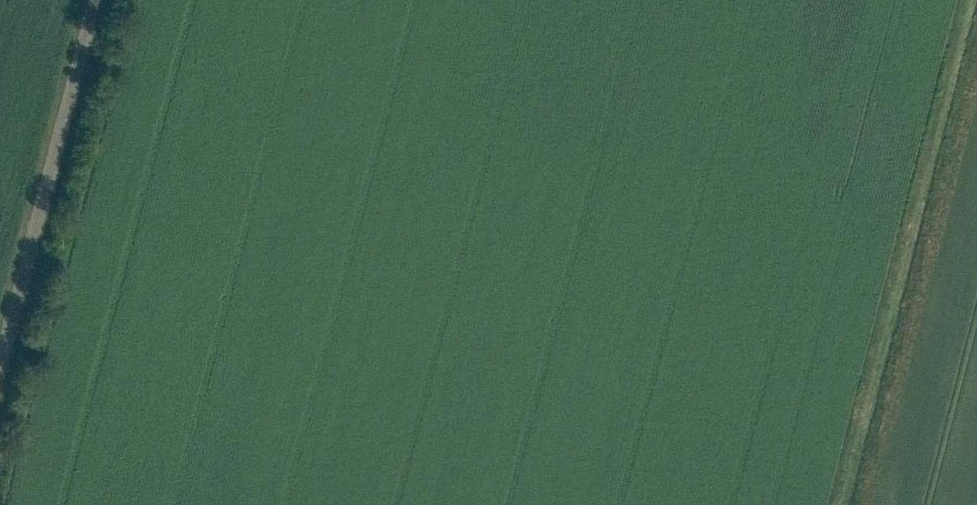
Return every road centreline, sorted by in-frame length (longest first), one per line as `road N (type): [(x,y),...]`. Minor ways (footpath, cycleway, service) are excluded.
road 1 (track): [(94,0),(0,364)]

